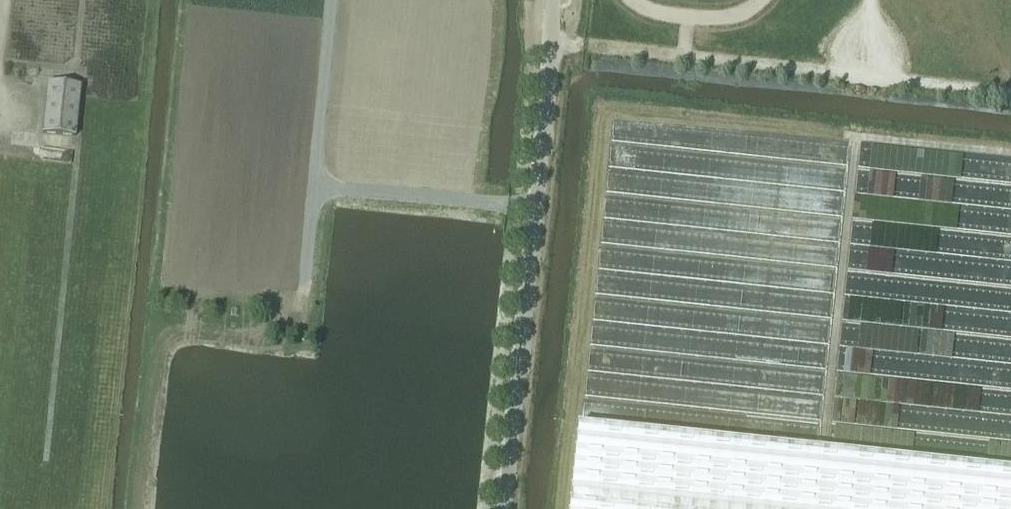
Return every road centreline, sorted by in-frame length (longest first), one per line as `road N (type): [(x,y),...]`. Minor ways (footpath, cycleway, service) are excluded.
road 1 (track): [(537,212),(312,190),(298,304)]

